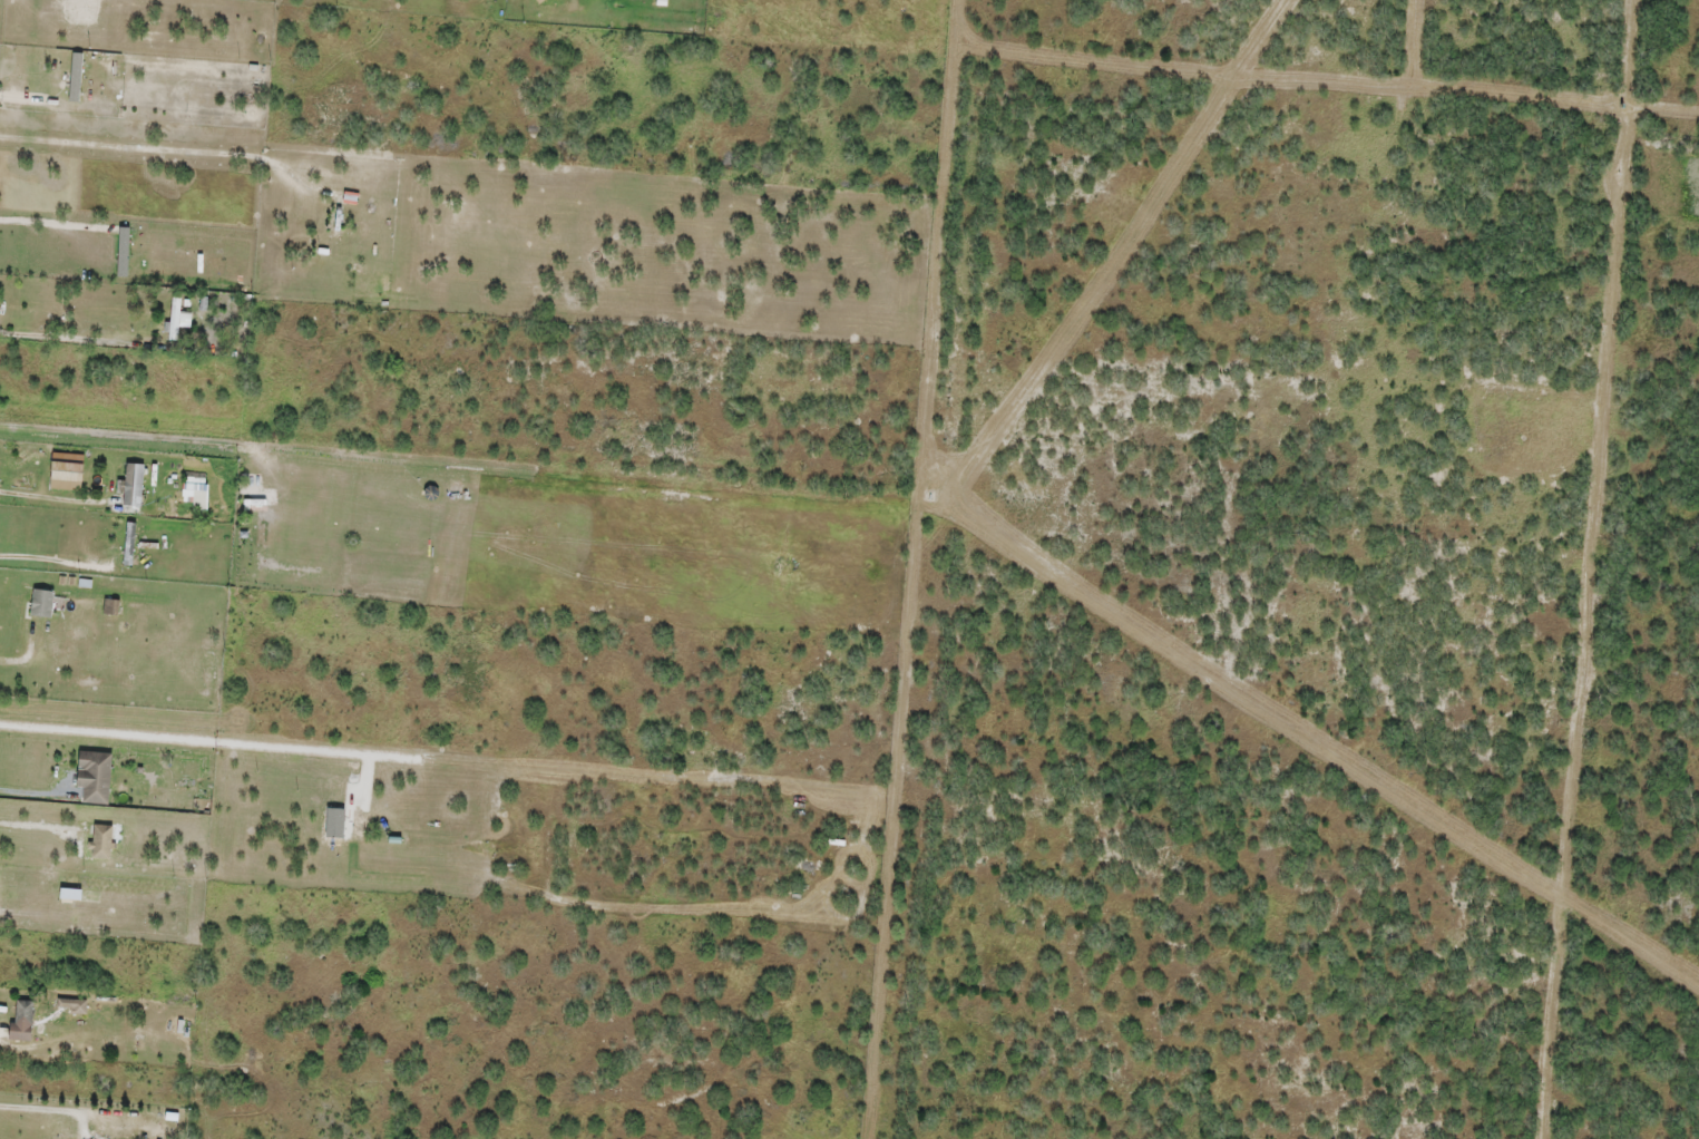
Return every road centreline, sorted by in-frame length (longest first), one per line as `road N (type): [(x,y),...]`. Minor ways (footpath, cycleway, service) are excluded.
road 1 (residential): [(222,1138),(329,0)]

